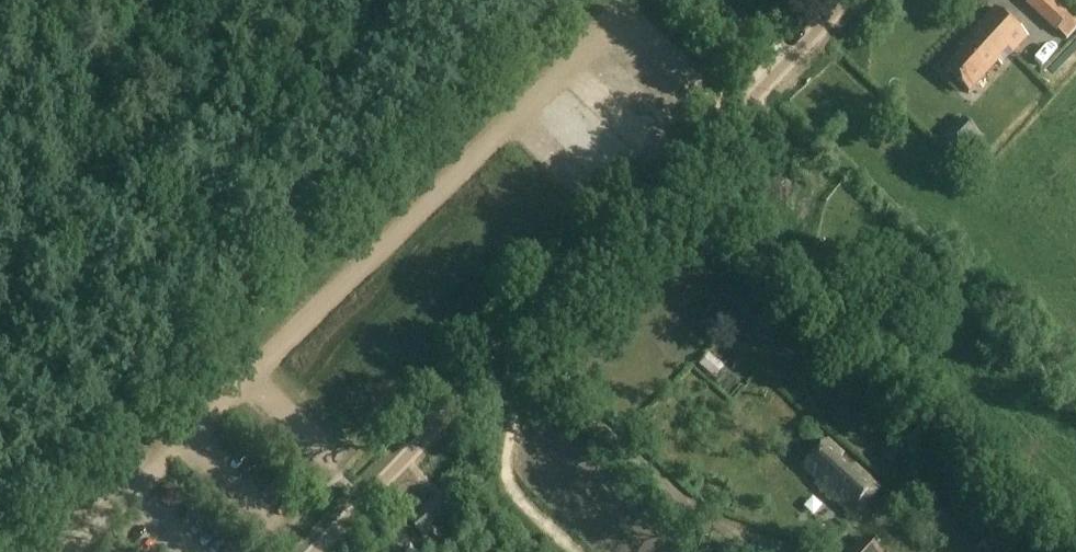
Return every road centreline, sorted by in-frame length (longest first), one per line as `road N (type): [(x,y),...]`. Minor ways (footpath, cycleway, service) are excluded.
road 1 (unclassified): [(316,551),(848,0)]
road 2 (track): [(575,551),(501,476),(498,453),(512,408),(487,374)]

